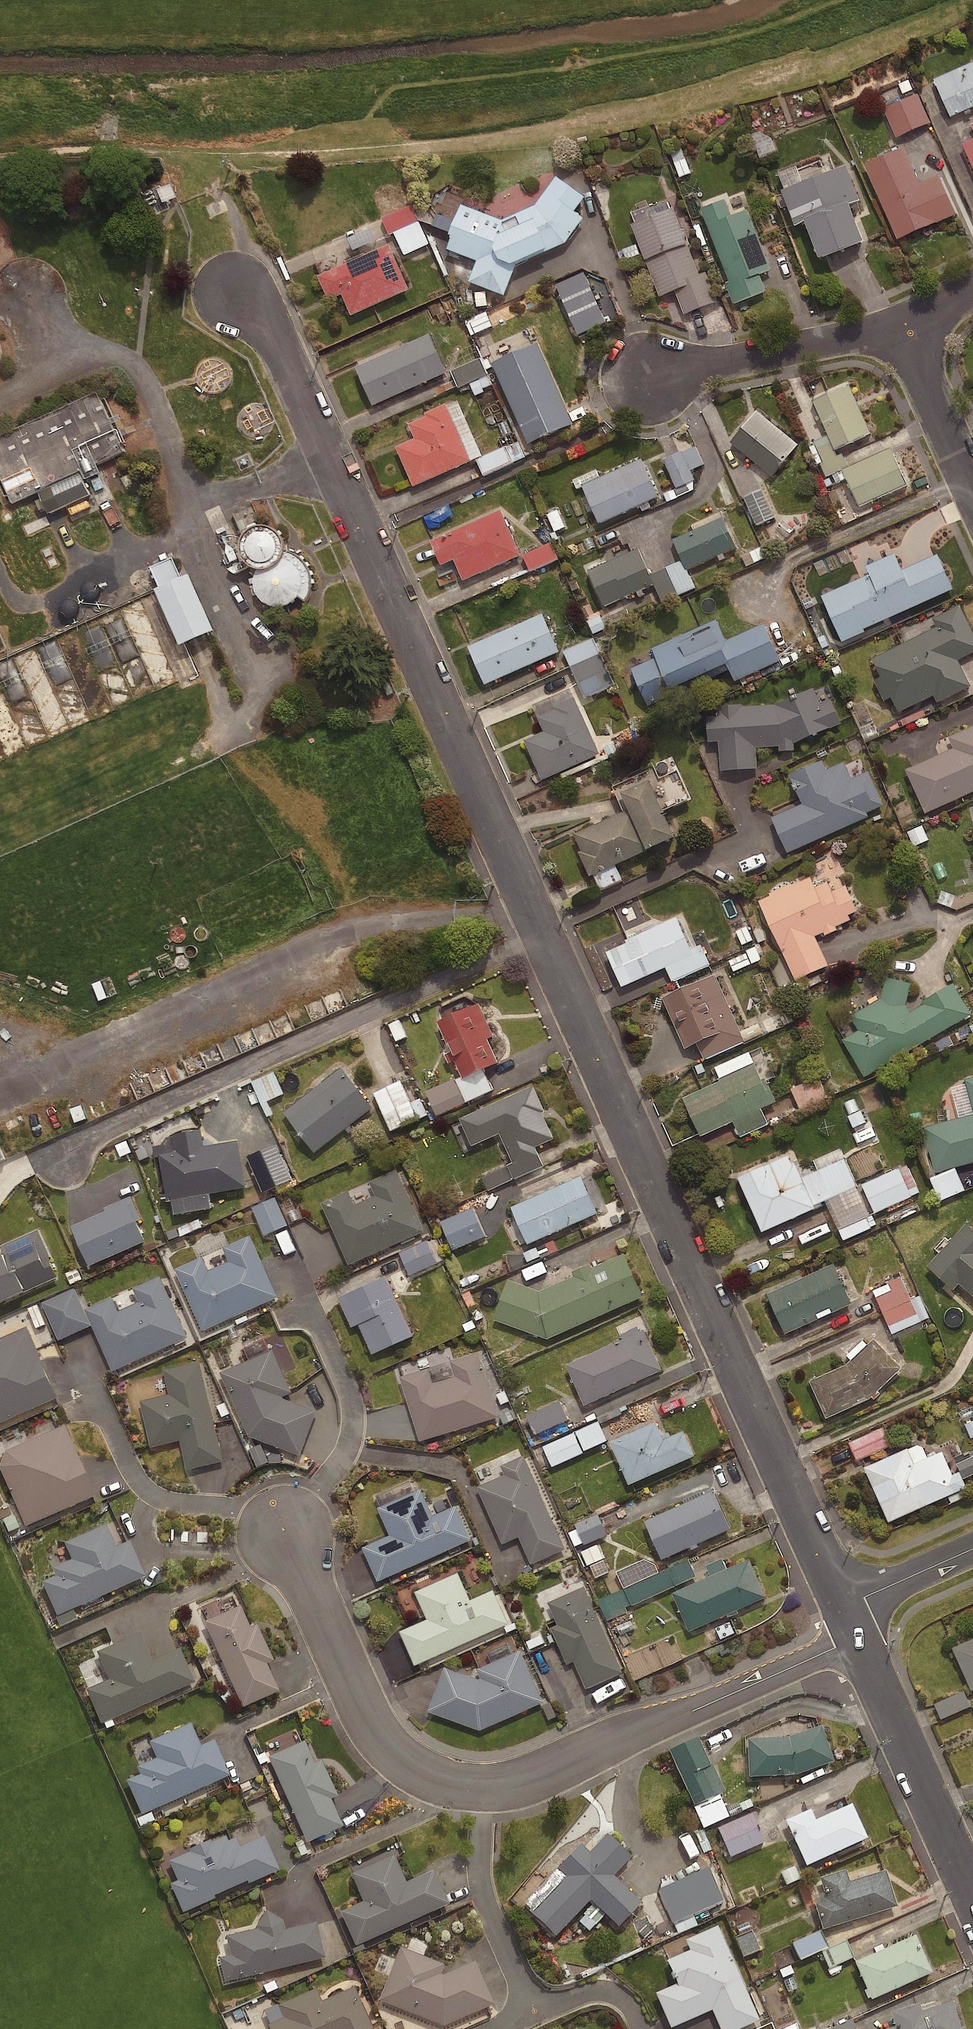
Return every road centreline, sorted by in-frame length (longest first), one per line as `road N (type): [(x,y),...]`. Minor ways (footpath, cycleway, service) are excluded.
road 1 (residential): [(235,296),(274,331),(843,1607)]
road 2 (residential): [(284,1531),(362,1710),(389,1750),(431,1781),(482,1791),(532,1783),(857,1638)]
road 3 (residential): [(857,1638),(972,1900)]
road 4 (residential): [(900,329),(647,376)]
road 5 (residential): [(900,329),(972,492)]
road 6 (residential): [(843,1607),(972,1549)]
road 7 (track): [(235,296),(190,167)]

